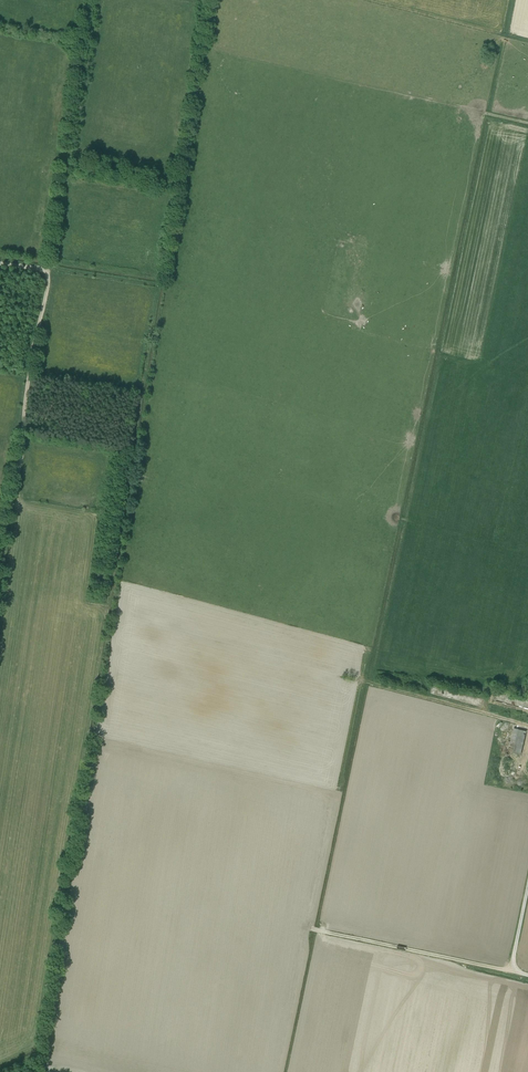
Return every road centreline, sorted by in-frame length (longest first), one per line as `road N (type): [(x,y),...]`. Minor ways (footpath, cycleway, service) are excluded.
road 1 (track): [(0,560),(49,271)]
road 2 (track): [(49,271),(94,0)]
road 3 (track): [(311,927),(527,976)]
road 4 (track): [(527,722),(363,679)]

